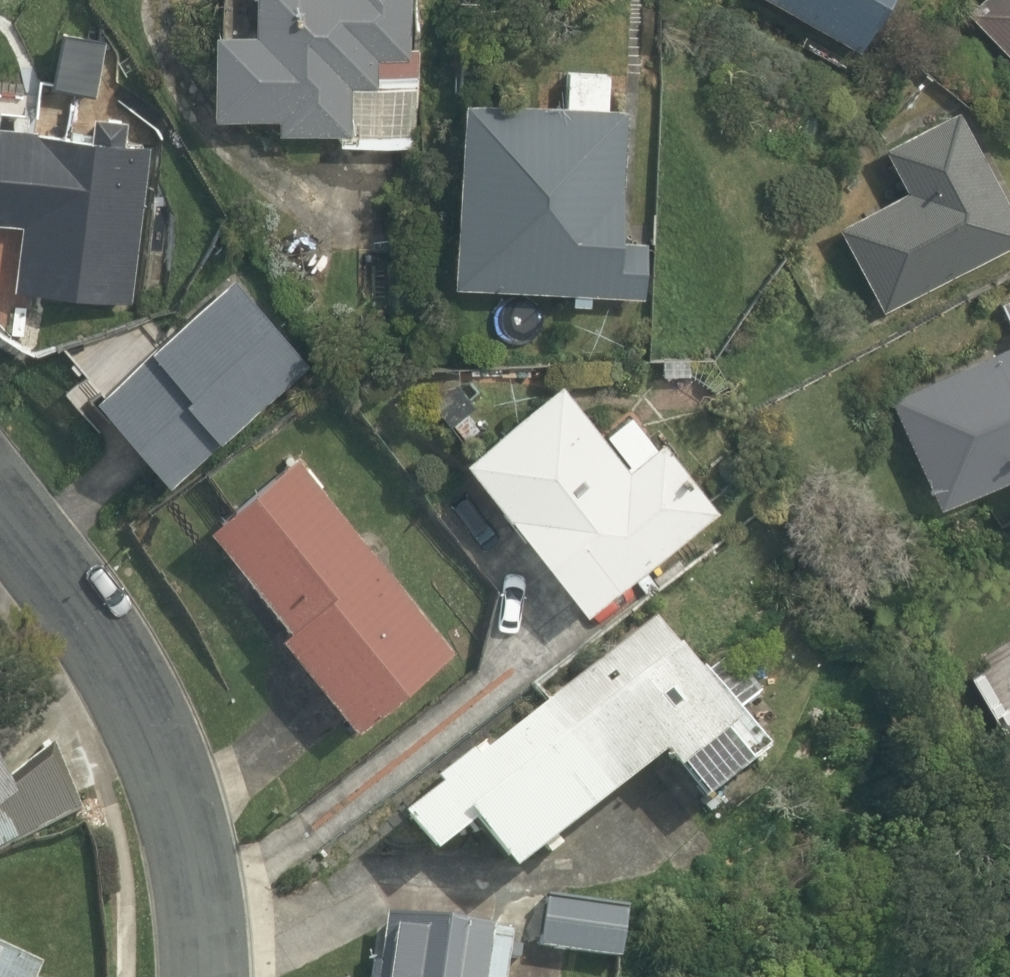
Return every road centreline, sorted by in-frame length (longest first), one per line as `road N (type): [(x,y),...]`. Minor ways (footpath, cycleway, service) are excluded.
road 1 (residential): [(0,497),(152,688),(198,832),(213,976)]

